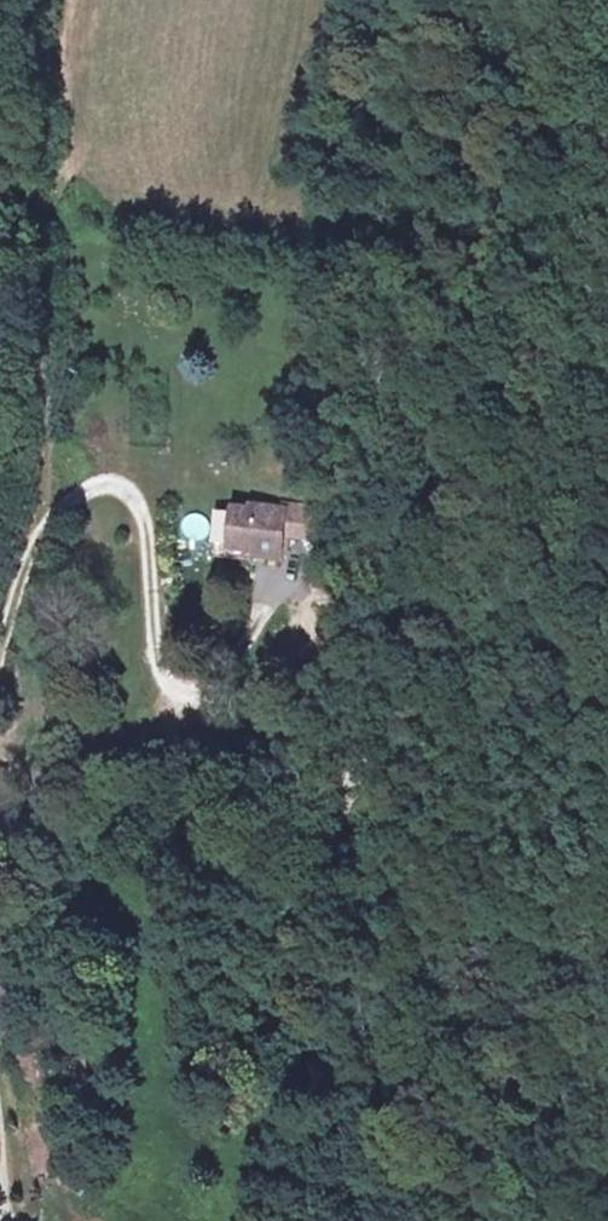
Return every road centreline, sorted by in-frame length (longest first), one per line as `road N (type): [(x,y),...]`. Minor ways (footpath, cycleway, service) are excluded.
road 1 (track): [(607,61),(539,172),(340,825)]
road 2 (track): [(44,529),(94,487),(132,494),(147,529),(162,682),(191,702),(214,682)]
road 3 (track): [(340,825),(61,798),(0,821)]

